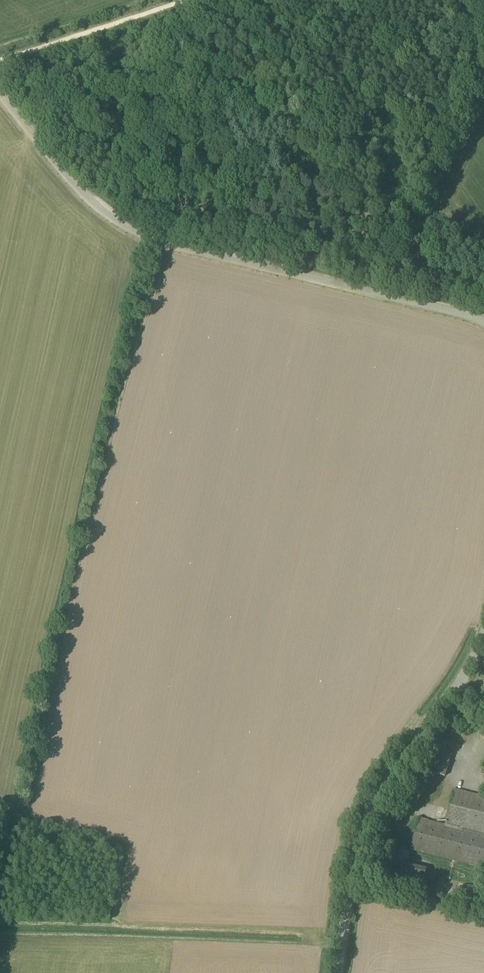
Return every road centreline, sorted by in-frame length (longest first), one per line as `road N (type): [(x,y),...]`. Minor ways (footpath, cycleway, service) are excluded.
road 1 (unclassified): [(483,325),(146,238),(68,178),(0,93)]
road 2 (unclassified): [(337,972),(367,813),(451,693),(483,629)]

